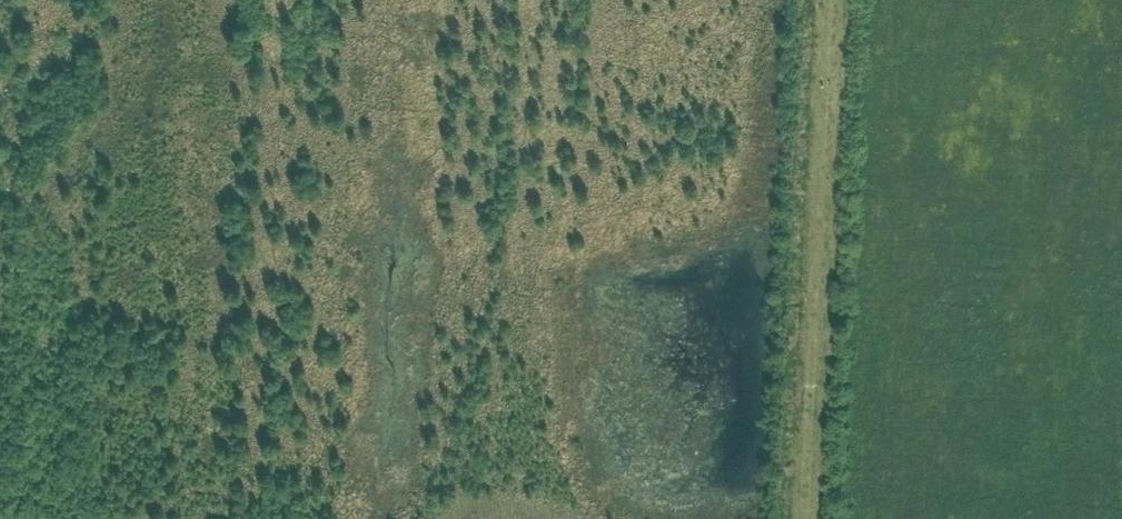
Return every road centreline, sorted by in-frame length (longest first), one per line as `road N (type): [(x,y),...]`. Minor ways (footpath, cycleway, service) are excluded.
road 1 (track): [(804,518),(828,0)]

